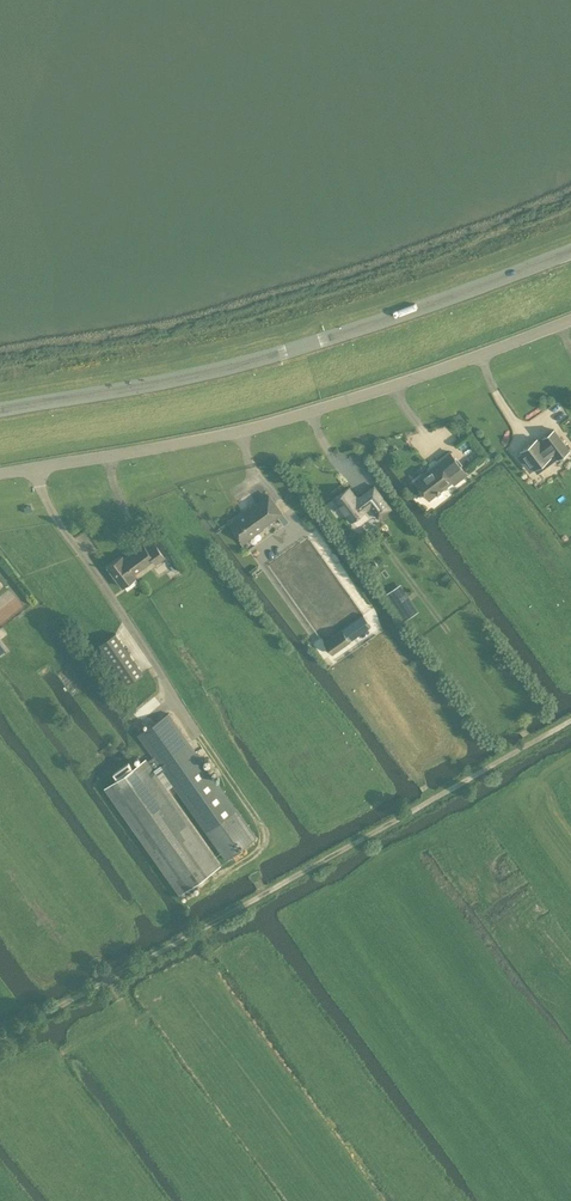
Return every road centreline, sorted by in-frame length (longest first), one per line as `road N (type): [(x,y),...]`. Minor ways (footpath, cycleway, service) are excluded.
road 1 (track): [(0,1043),(570,721)]
road 2 (secondary): [(0,410),(196,377),(377,326),(570,251)]
road 3 (unclassified): [(0,475),(318,408),(570,322)]
road 4 (track): [(110,980),(0,829)]

